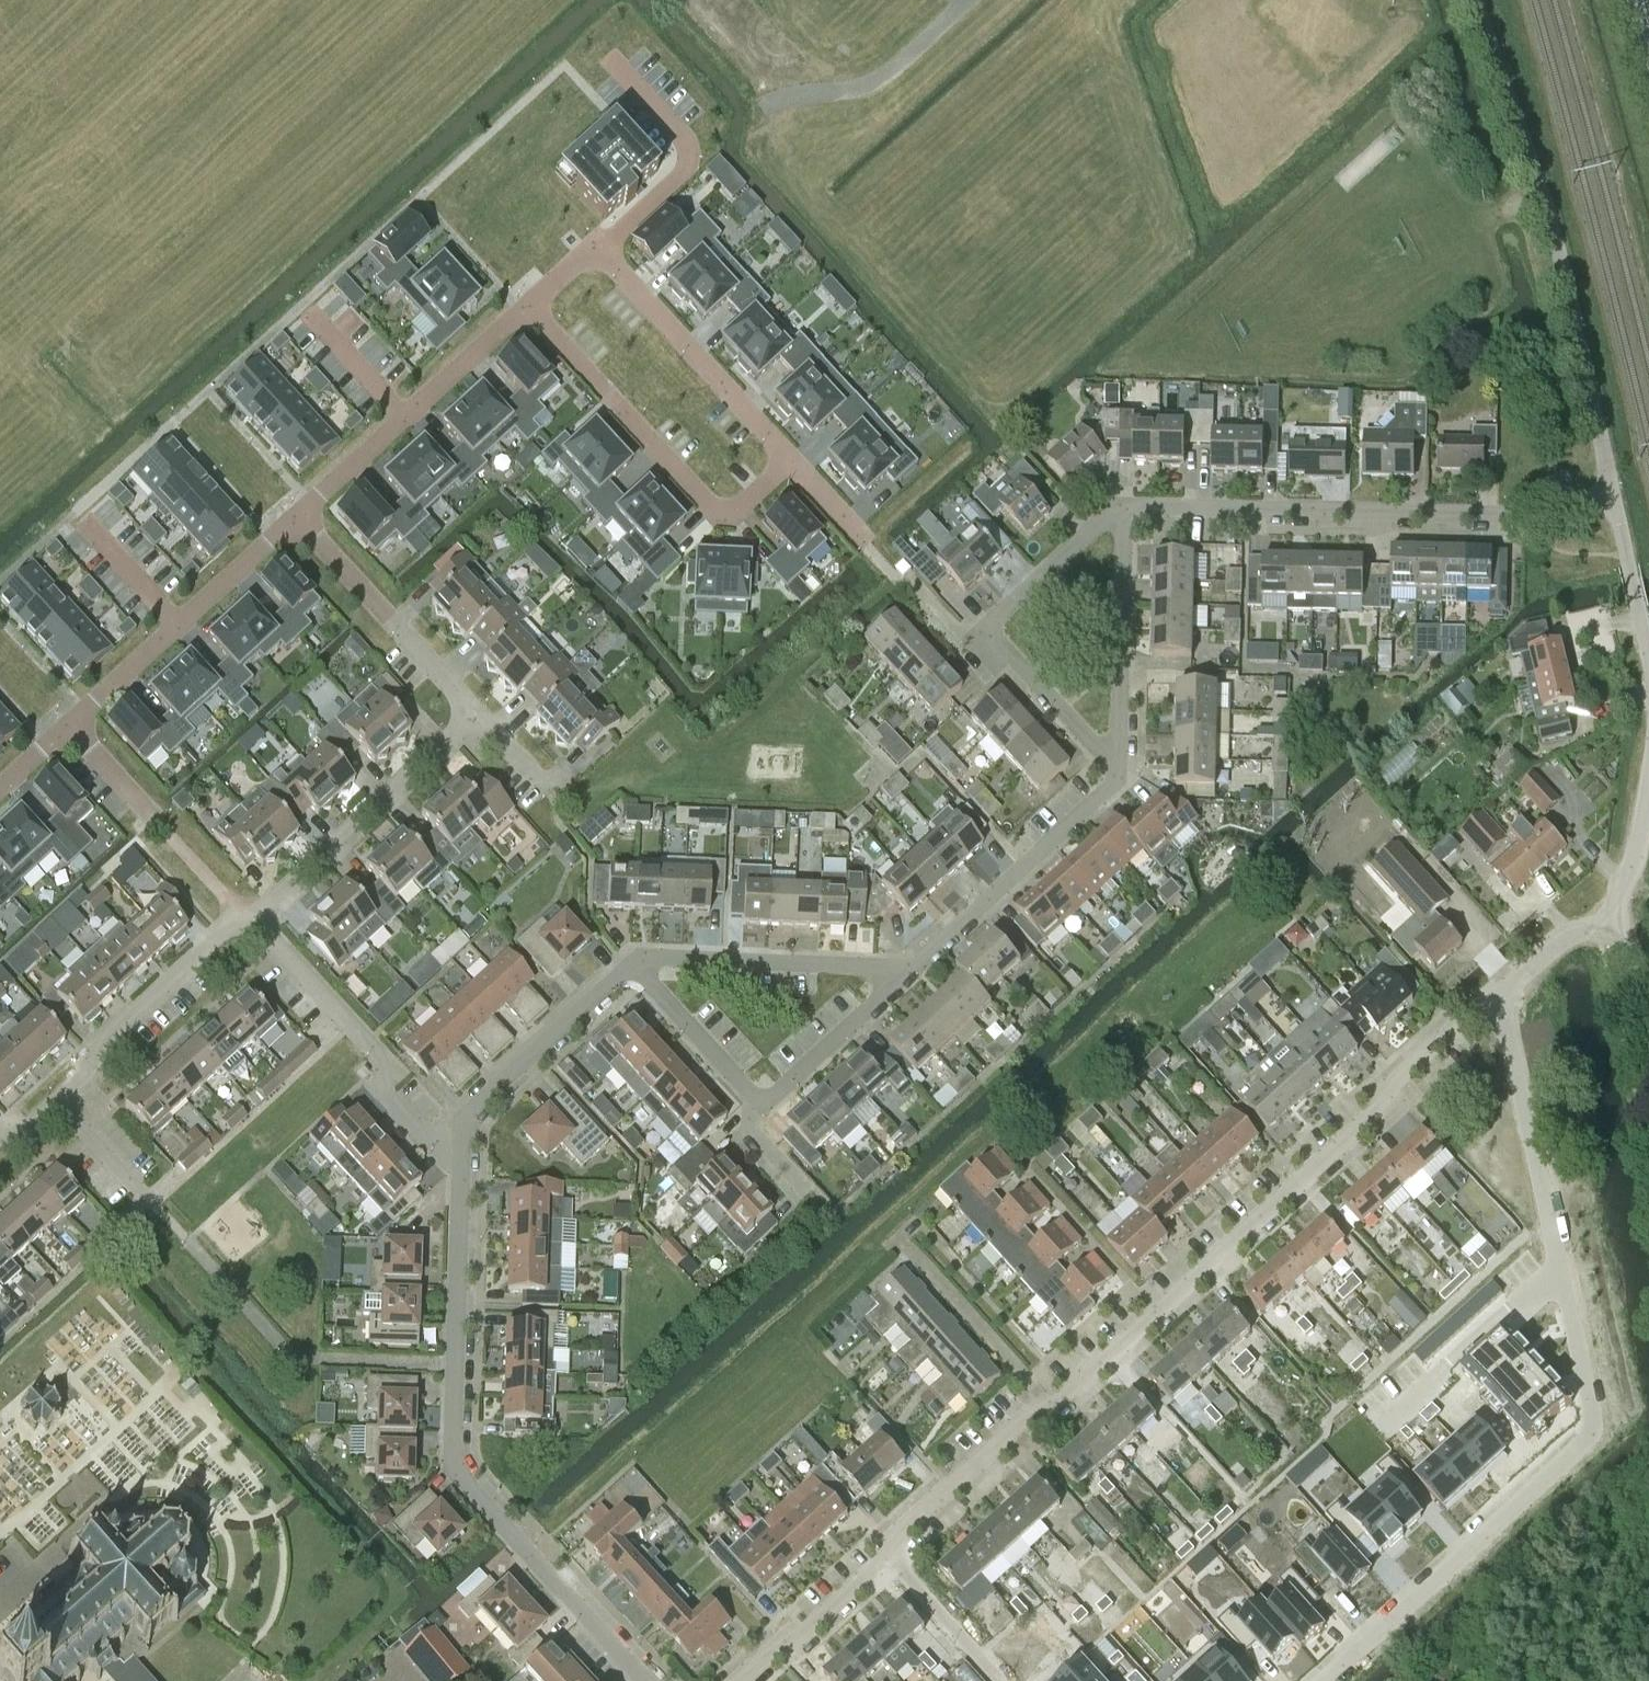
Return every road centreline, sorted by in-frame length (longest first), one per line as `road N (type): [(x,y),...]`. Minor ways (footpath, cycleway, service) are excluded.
road 1 (residential): [(738,1680),(889,1556),(895,1537),(1019,1424),(1070,1393),(1376,1110),(1381,1094),(1494,1002)]
road 2 (residential): [(1494,1002),(1506,1017),(1593,1418),(1584,1436),(1315,1680)]
road 3 (residential): [(642,1680),(452,1468),(460,1149)]
road 4 (unclassified): [(1613,494),(1568,271),(1475,0)]
road 5 (residential): [(1126,507),(1510,515),(1613,494)]
road 6 (residential): [(790,463),(739,510),(711,508),(531,308)]
road 7 (residential): [(254,923),(388,1070),(377,1082),(424,1132),(460,1149)]
road 8 (residential): [(298,519),(531,308)]
road 9 (residential): [(69,726),(298,519)]
road 10 (residential): [(254,923),(475,709)]
road 11 (residential): [(897,981),(1119,776)]
road 12 (residential): [(596,249),(790,463)]
road 13 (residential): [(58,1101),(87,1074),(105,1038),(223,934),(254,923)]
road 14 (residential): [(1119,776),(1126,507)]
road 15 (residential): [(635,970),(665,959),(876,968),(897,981)]
road 16 (residential): [(596,249),(682,178),(689,162),(677,132),(611,59)]
road 17 (residential): [(475,709),(298,519)]
road 18 (residential): [(460,1149),(474,1107),(620,975),(635,970)]
road 19 (residential): [(1119,776),(983,630)]
road 20 (residential): [(983,630),(1126,507)]
road 21 (residential): [(635,970),(747,1092),(763,1098)]
road 22 (residential): [(763,1098),(778,1093),(897,981)]
road 23 (unclassified): [(1648,662),(1613,494)]
road 24 (residential): [(1494,1002),(1569,936),(1619,925)]
road 25 (residential): [(58,1101),(154,1206)]
road 26 (unclassified): [(1619,925),(1648,786)]
road 27 (residential): [(69,726),(161,826)]
road 28 (unclassified): [(1648,1050),(1619,925)]

